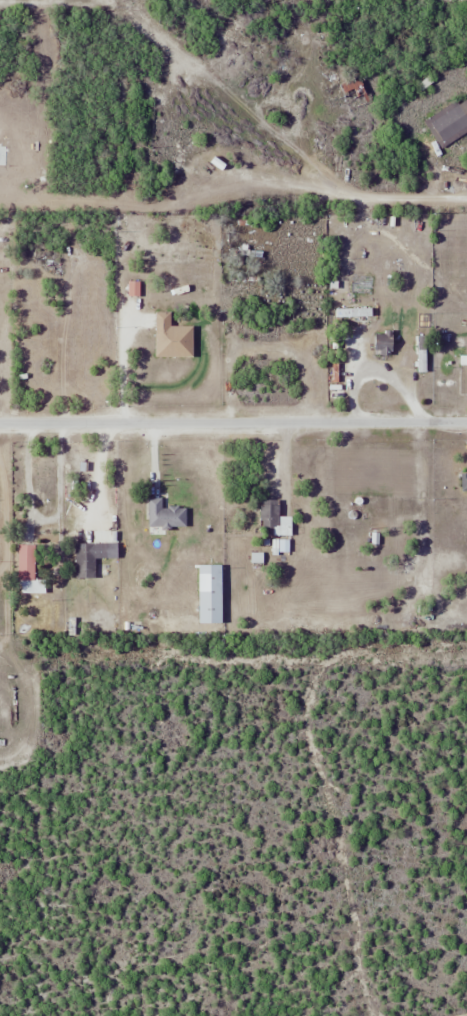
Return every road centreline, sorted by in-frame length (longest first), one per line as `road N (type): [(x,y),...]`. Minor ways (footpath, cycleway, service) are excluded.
road 1 (residential): [(466,422),(0,425)]

